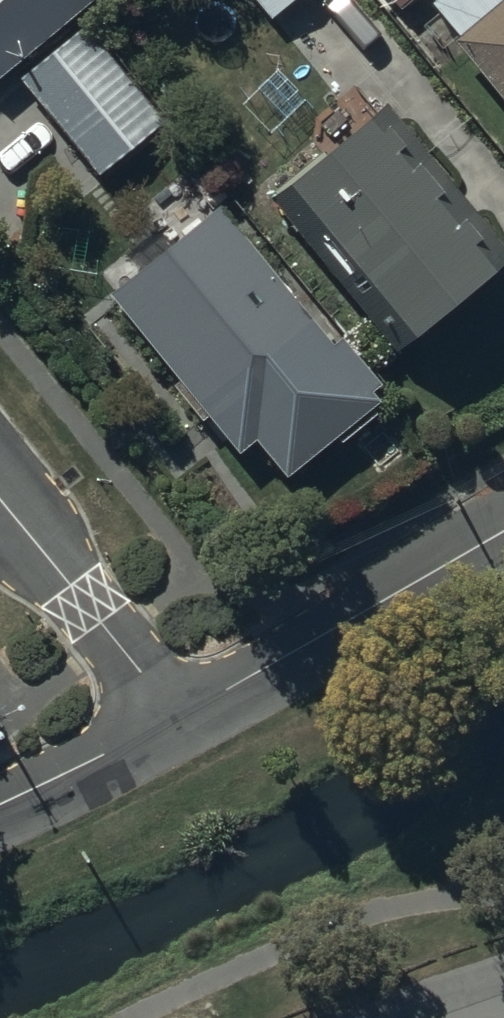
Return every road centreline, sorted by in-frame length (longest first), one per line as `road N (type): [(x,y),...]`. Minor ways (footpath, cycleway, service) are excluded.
road 1 (residential): [(503,531),(177,718)]
road 2 (residential): [(177,718),(0,498)]
road 3 (residential): [(177,718),(0,805)]

